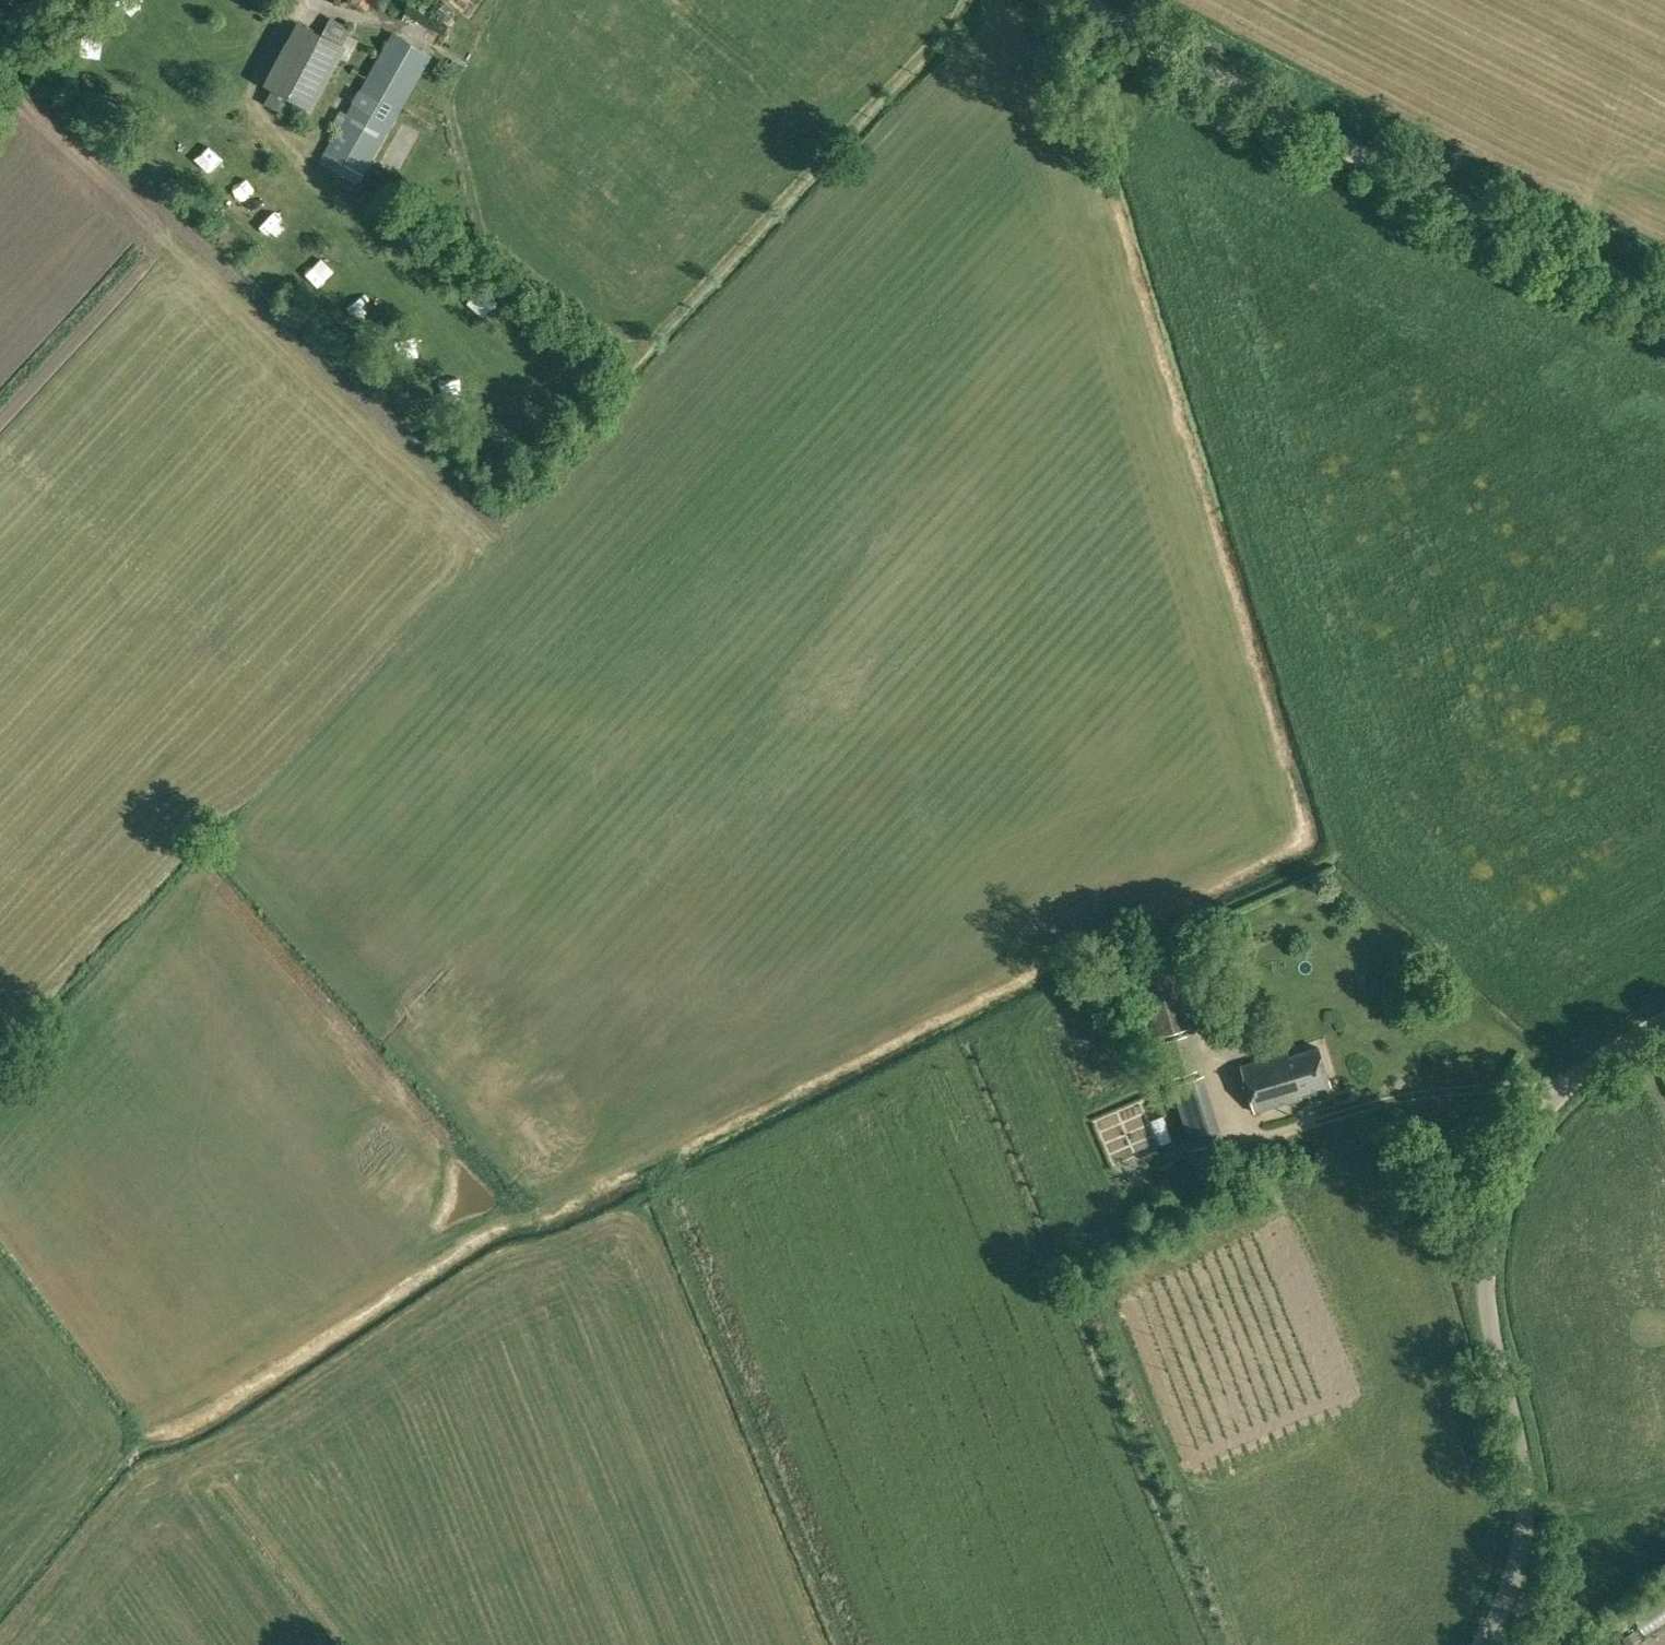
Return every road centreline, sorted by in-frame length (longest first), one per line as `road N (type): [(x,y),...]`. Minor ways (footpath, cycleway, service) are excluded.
road 1 (unclassified): [(1484,1644),(1523,1534),(1525,1474),(1488,1318),(1486,1270),(1503,1185),(1531,1128),(1566,1089),(1664,1017)]
road 2 (unclassified): [(1664,301),(1155,54),(1076,0)]

